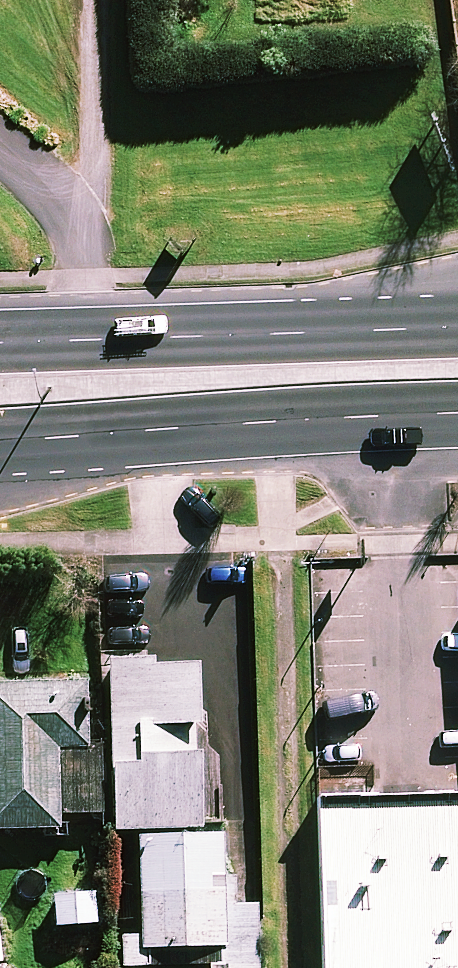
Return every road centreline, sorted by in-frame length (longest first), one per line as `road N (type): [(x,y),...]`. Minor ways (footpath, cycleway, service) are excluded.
road 1 (trunk): [(457,416),(0,436)]
road 2 (trunk): [(0,343),(457,328)]

